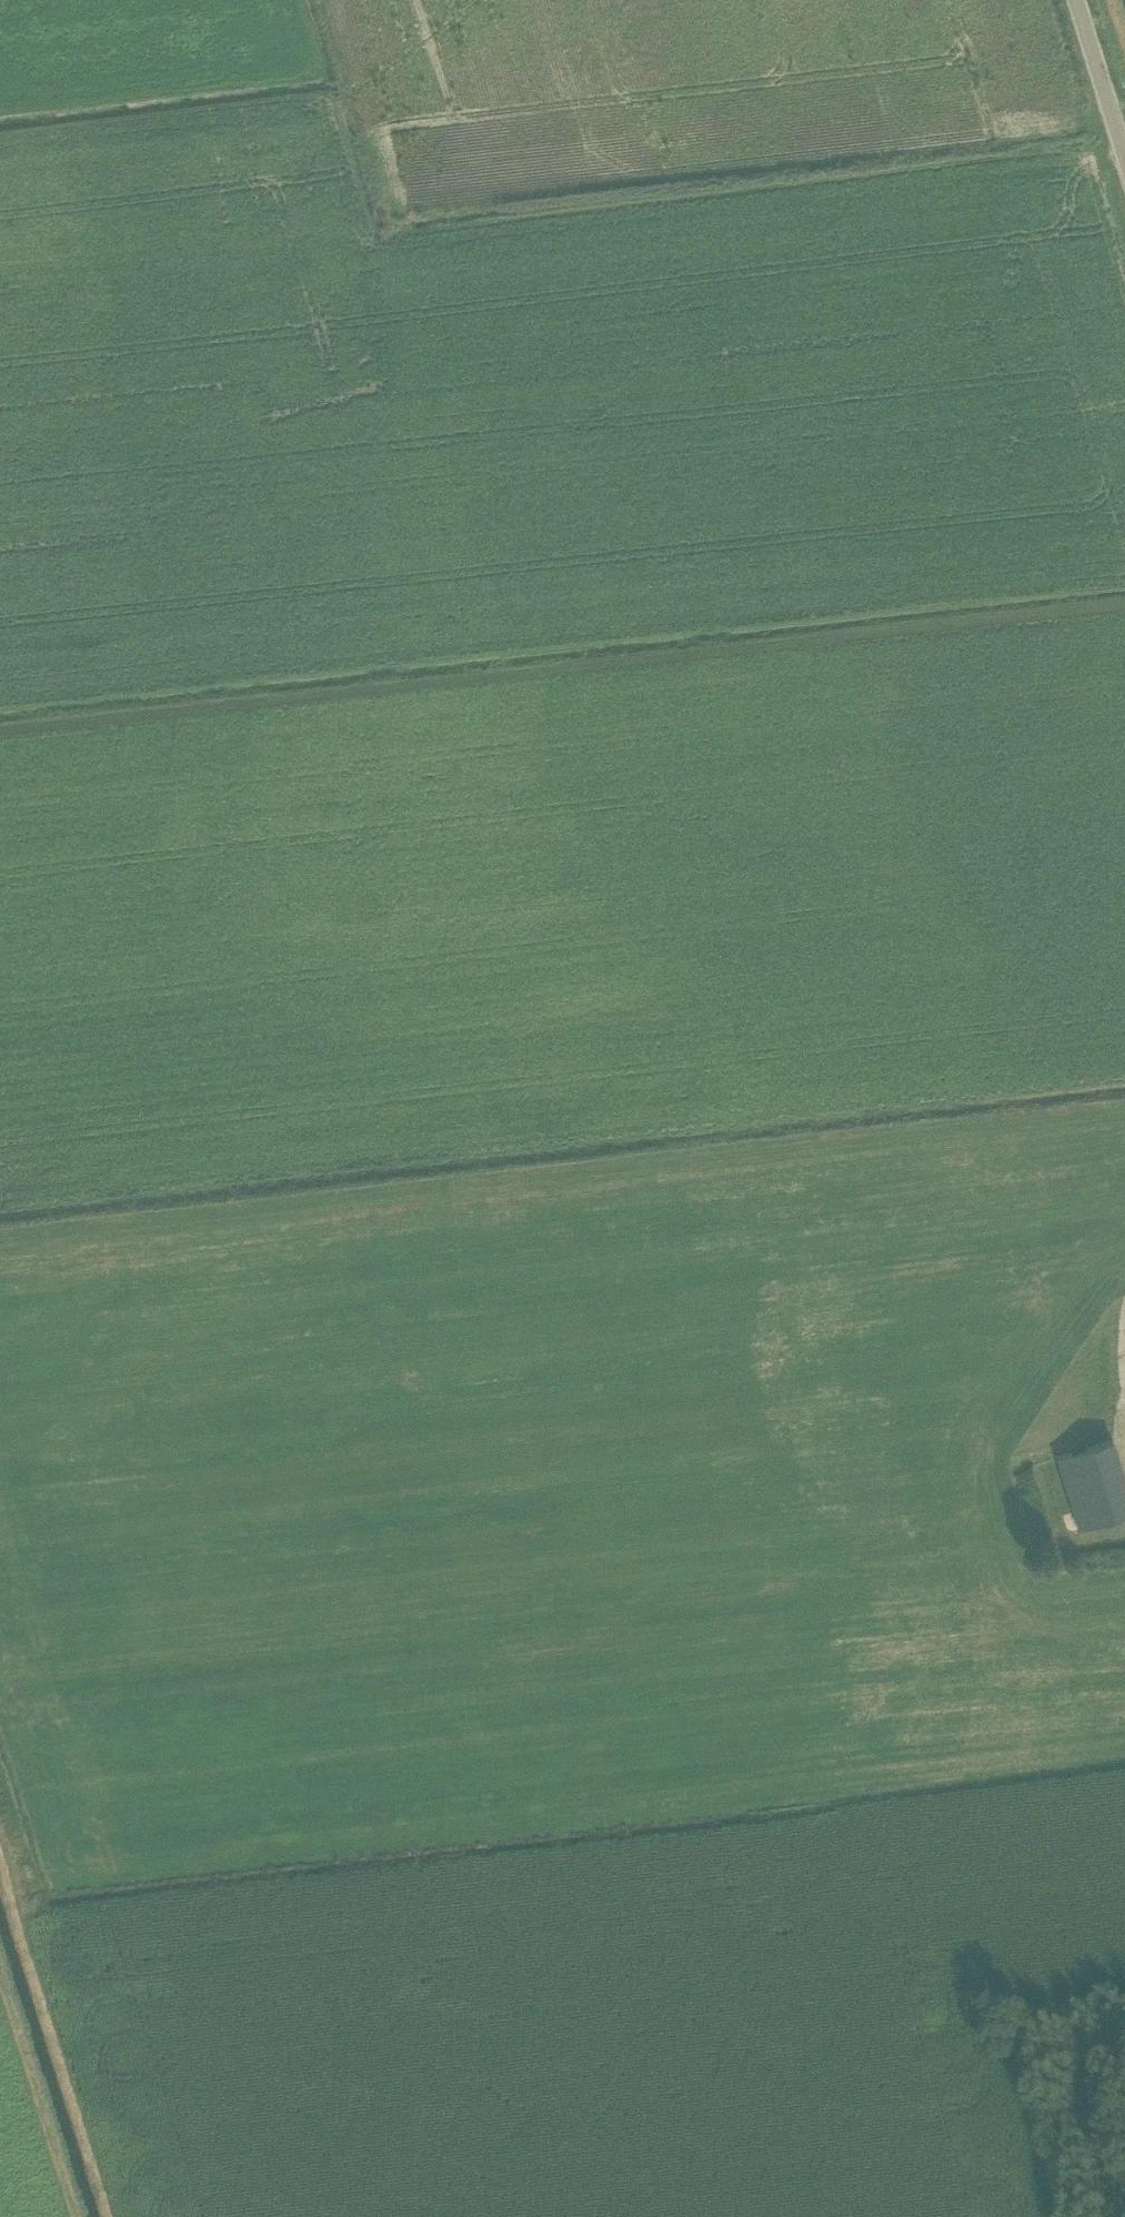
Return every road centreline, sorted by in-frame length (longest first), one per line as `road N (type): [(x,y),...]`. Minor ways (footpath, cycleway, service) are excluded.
road 1 (unclassified): [(1124,150),(1079,0)]

